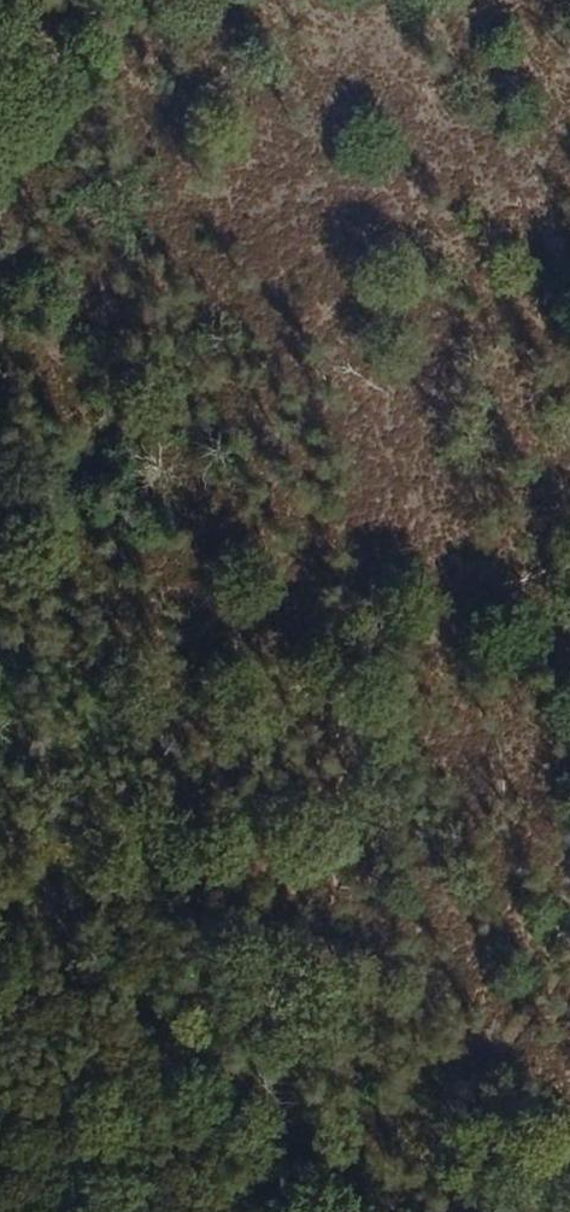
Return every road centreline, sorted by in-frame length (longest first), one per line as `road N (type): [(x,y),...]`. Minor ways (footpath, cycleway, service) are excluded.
road 1 (track): [(362,1211),(569,901)]
road 2 (track): [(0,70),(101,0)]

